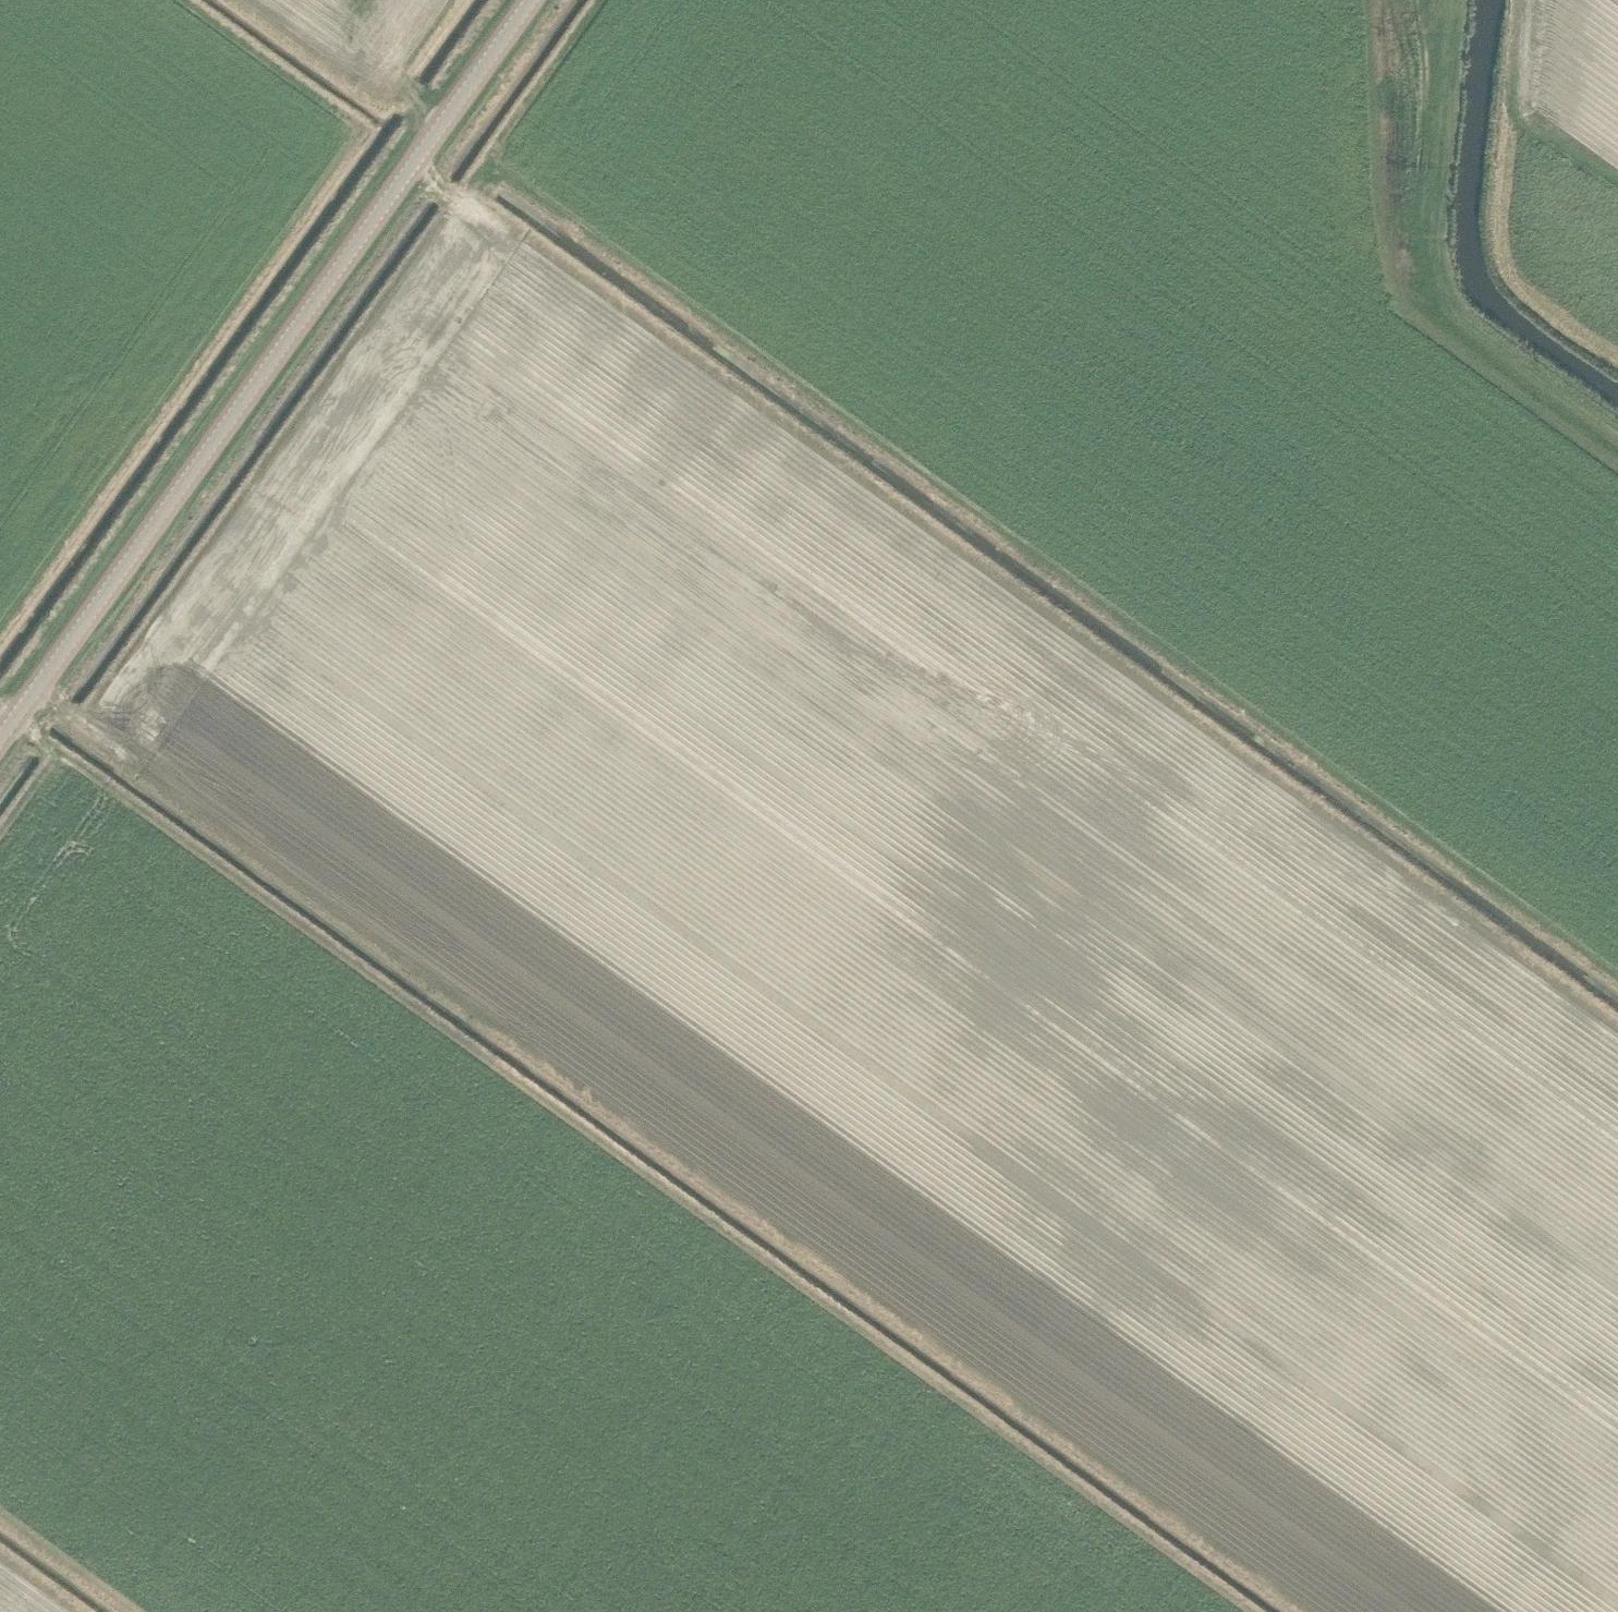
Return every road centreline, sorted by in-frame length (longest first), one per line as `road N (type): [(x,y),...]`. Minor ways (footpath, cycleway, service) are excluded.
road 1 (tertiary): [(0,737),(530,0)]

